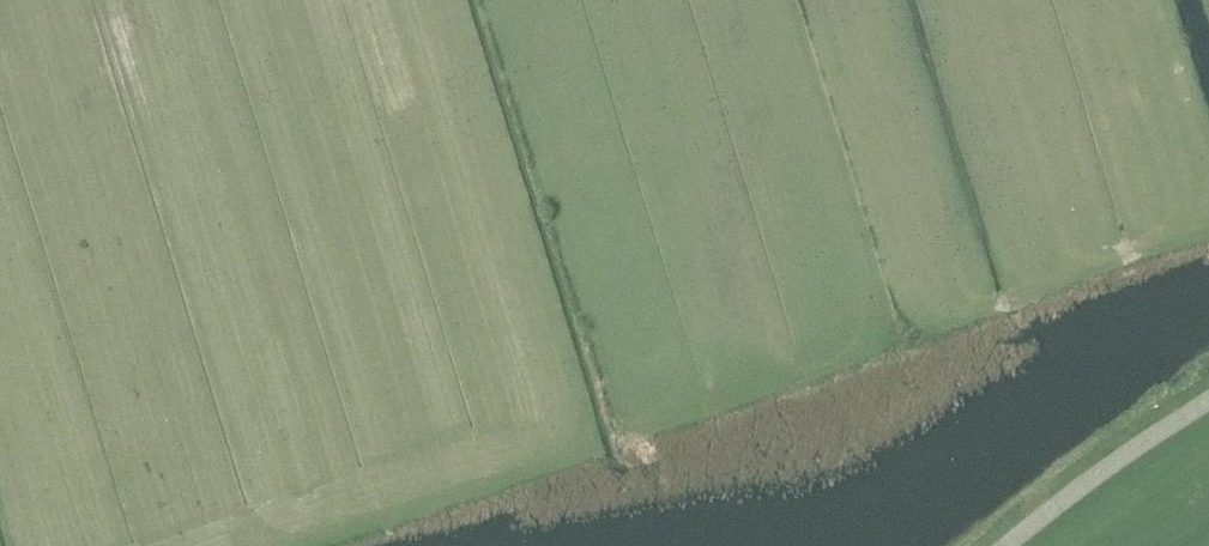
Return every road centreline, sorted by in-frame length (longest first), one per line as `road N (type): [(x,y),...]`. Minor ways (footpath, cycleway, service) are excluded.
road 1 (unclassified): [(1025,545),(1208,413)]

